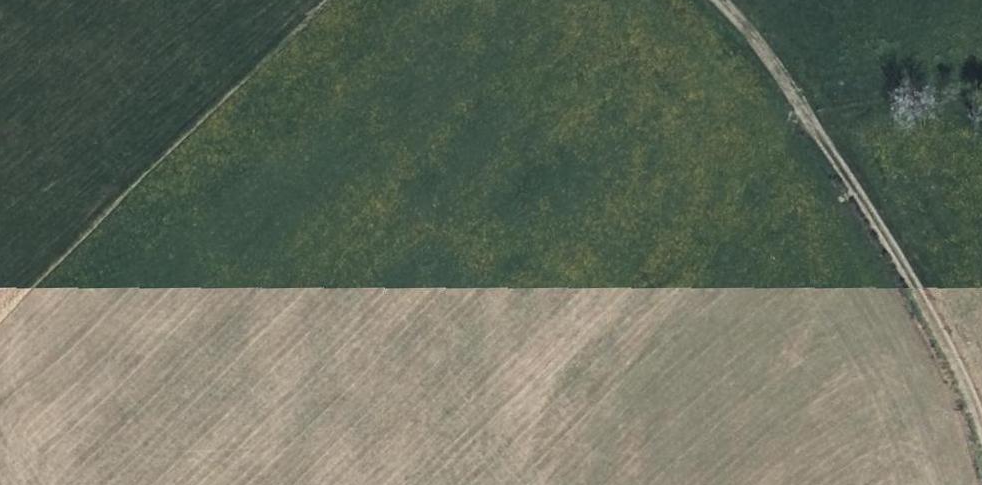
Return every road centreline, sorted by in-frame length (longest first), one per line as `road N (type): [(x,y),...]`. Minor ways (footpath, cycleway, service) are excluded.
road 1 (track): [(981,415),(893,248),(776,63),(722,0)]

